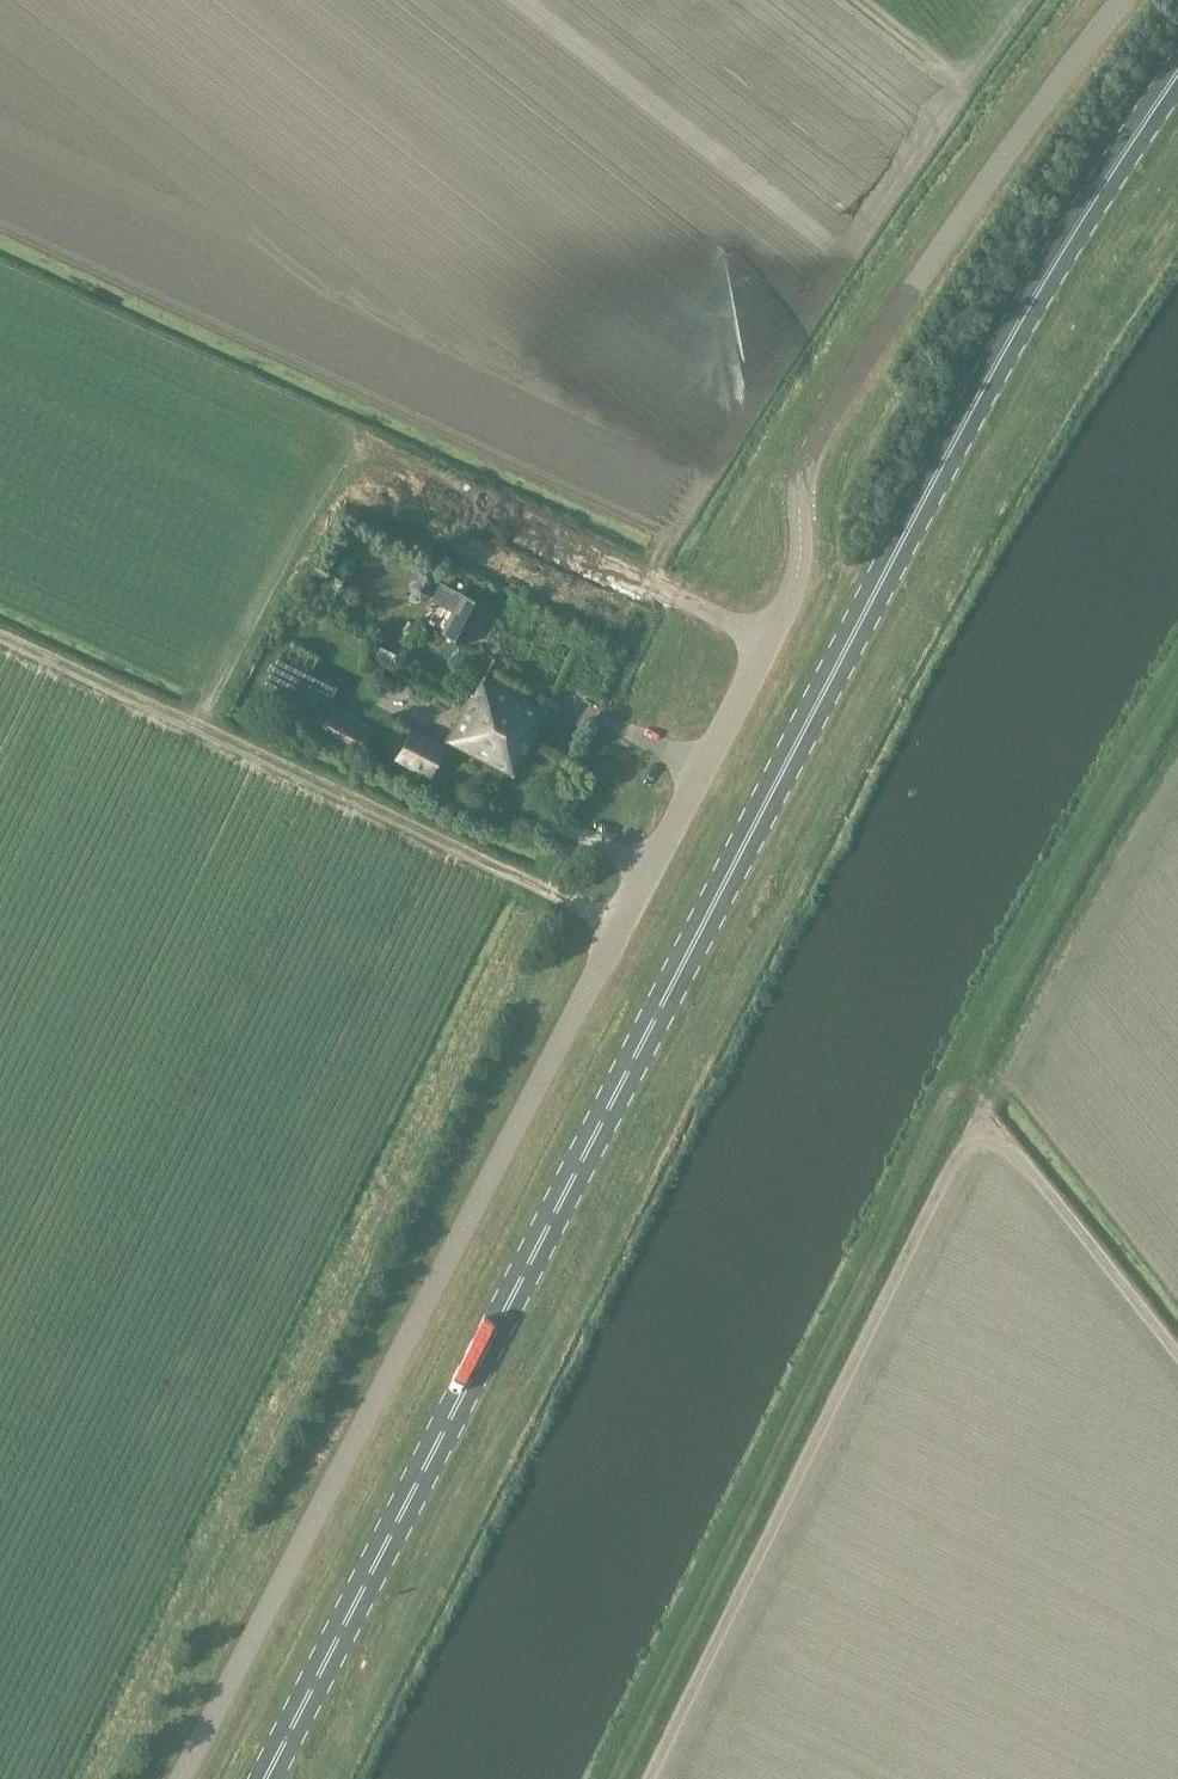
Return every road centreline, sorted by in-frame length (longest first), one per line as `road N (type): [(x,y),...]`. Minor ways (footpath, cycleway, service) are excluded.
road 1 (unclassified): [(1119,0),(961,212),(806,453),(788,593),(177,1778)]
road 2 (primary): [(264,1778),(972,403),(1177,69)]
road 3 (track): [(1177,684),(965,1060),(609,1778)]
road 4 (track): [(616,926),(0,640)]
road 5 (track): [(1177,1361),(955,1080)]
road 6 (track): [(649,587),(765,643)]

